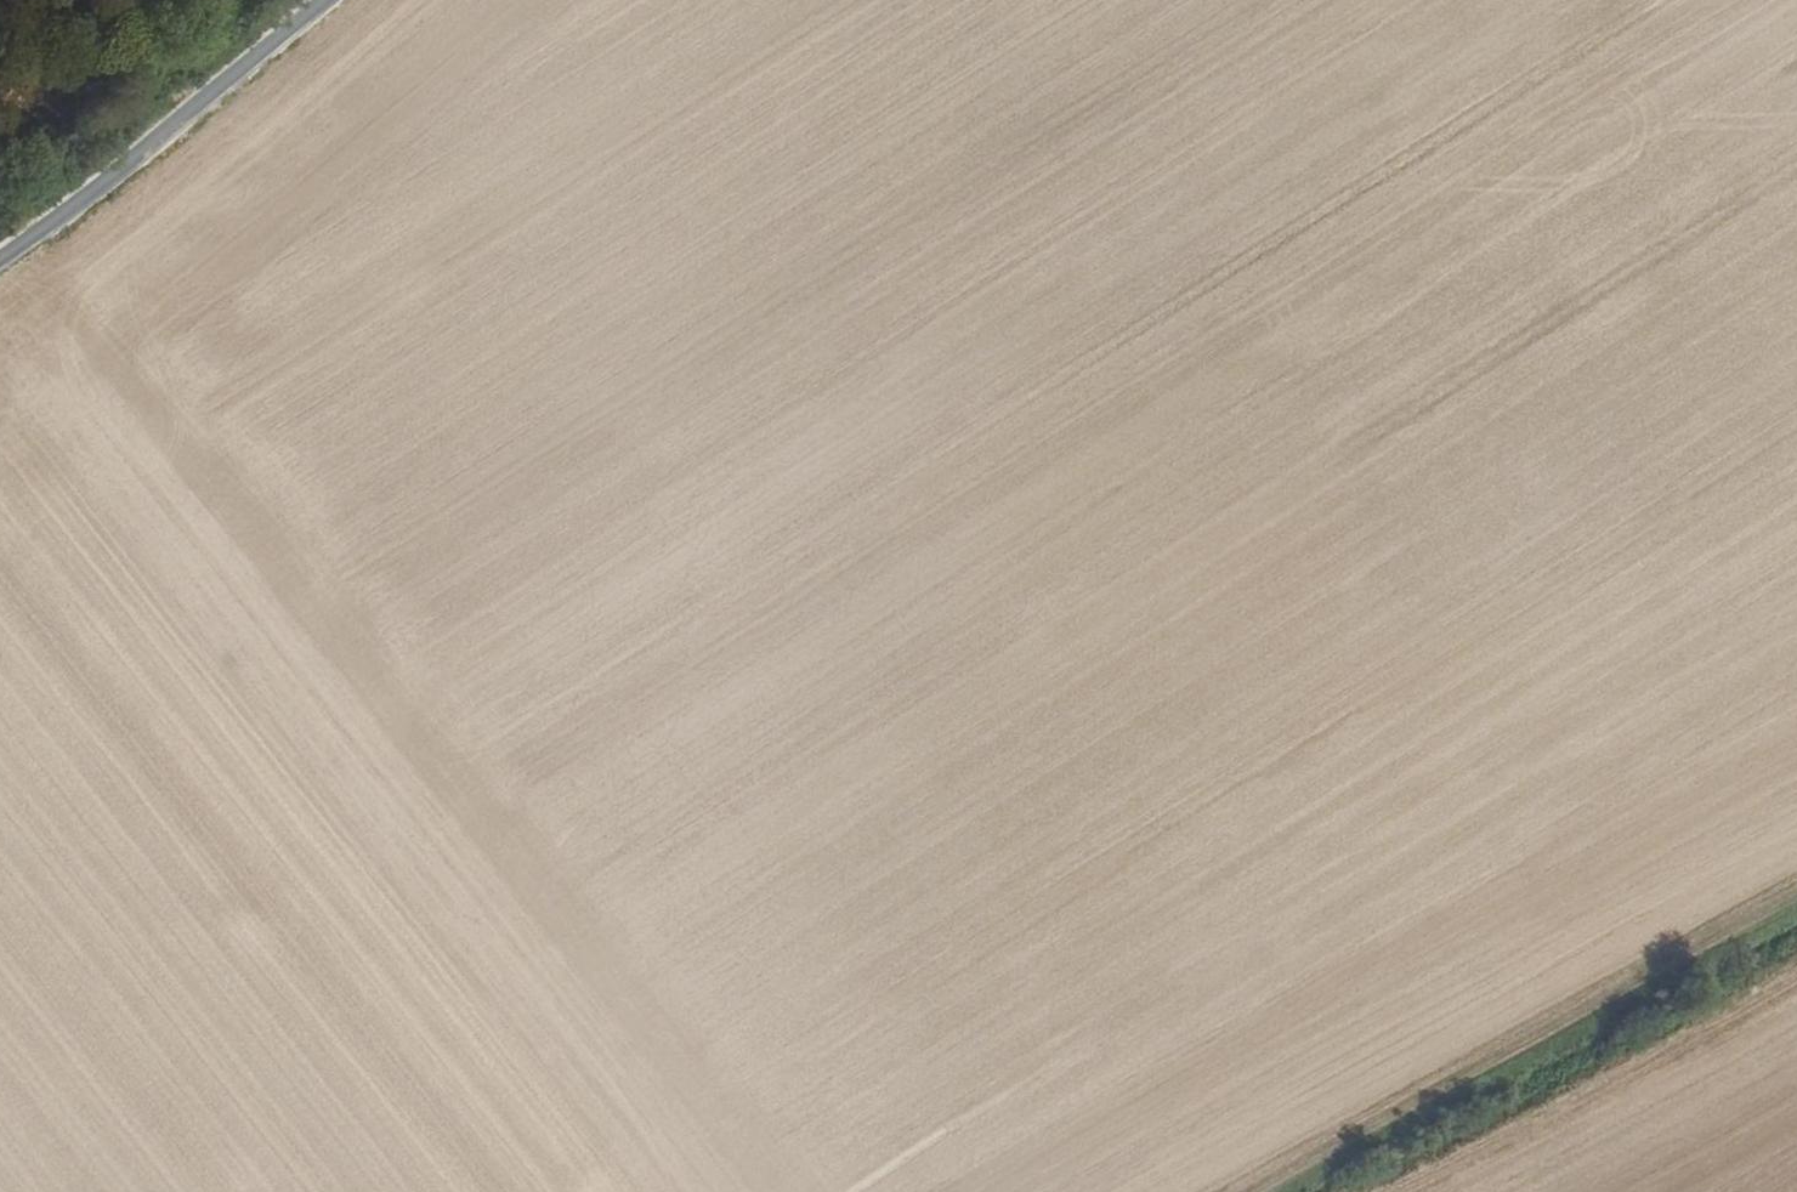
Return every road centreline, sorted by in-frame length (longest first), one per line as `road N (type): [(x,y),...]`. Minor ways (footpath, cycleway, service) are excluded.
road 1 (track): [(1796,906),(1262,1191)]
road 2 (track): [(309,0),(0,240)]

